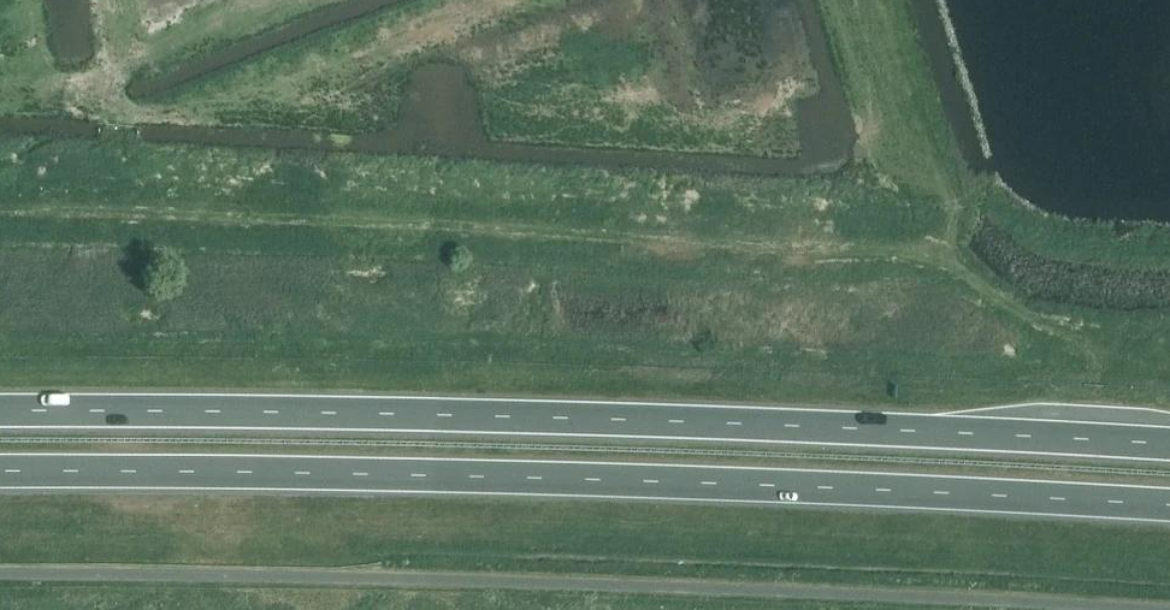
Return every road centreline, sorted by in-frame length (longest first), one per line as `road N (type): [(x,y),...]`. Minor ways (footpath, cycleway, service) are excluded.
road 1 (trunk): [(1169,443),(655,420),(0,409)]
road 2 (trunk): [(0,472),(645,480),(1169,504)]

